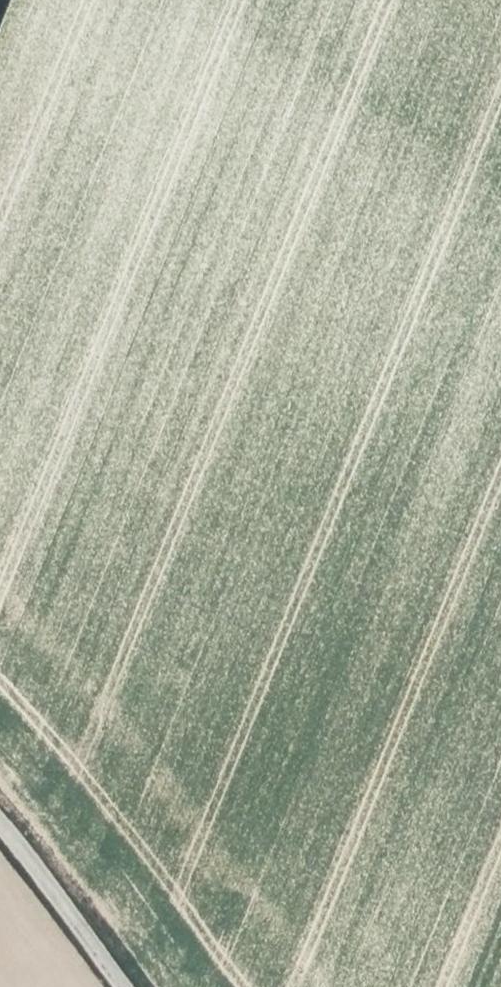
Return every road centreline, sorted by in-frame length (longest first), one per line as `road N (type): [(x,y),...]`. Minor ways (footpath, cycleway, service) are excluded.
road 1 (unclassified): [(0,806),(140,986)]

